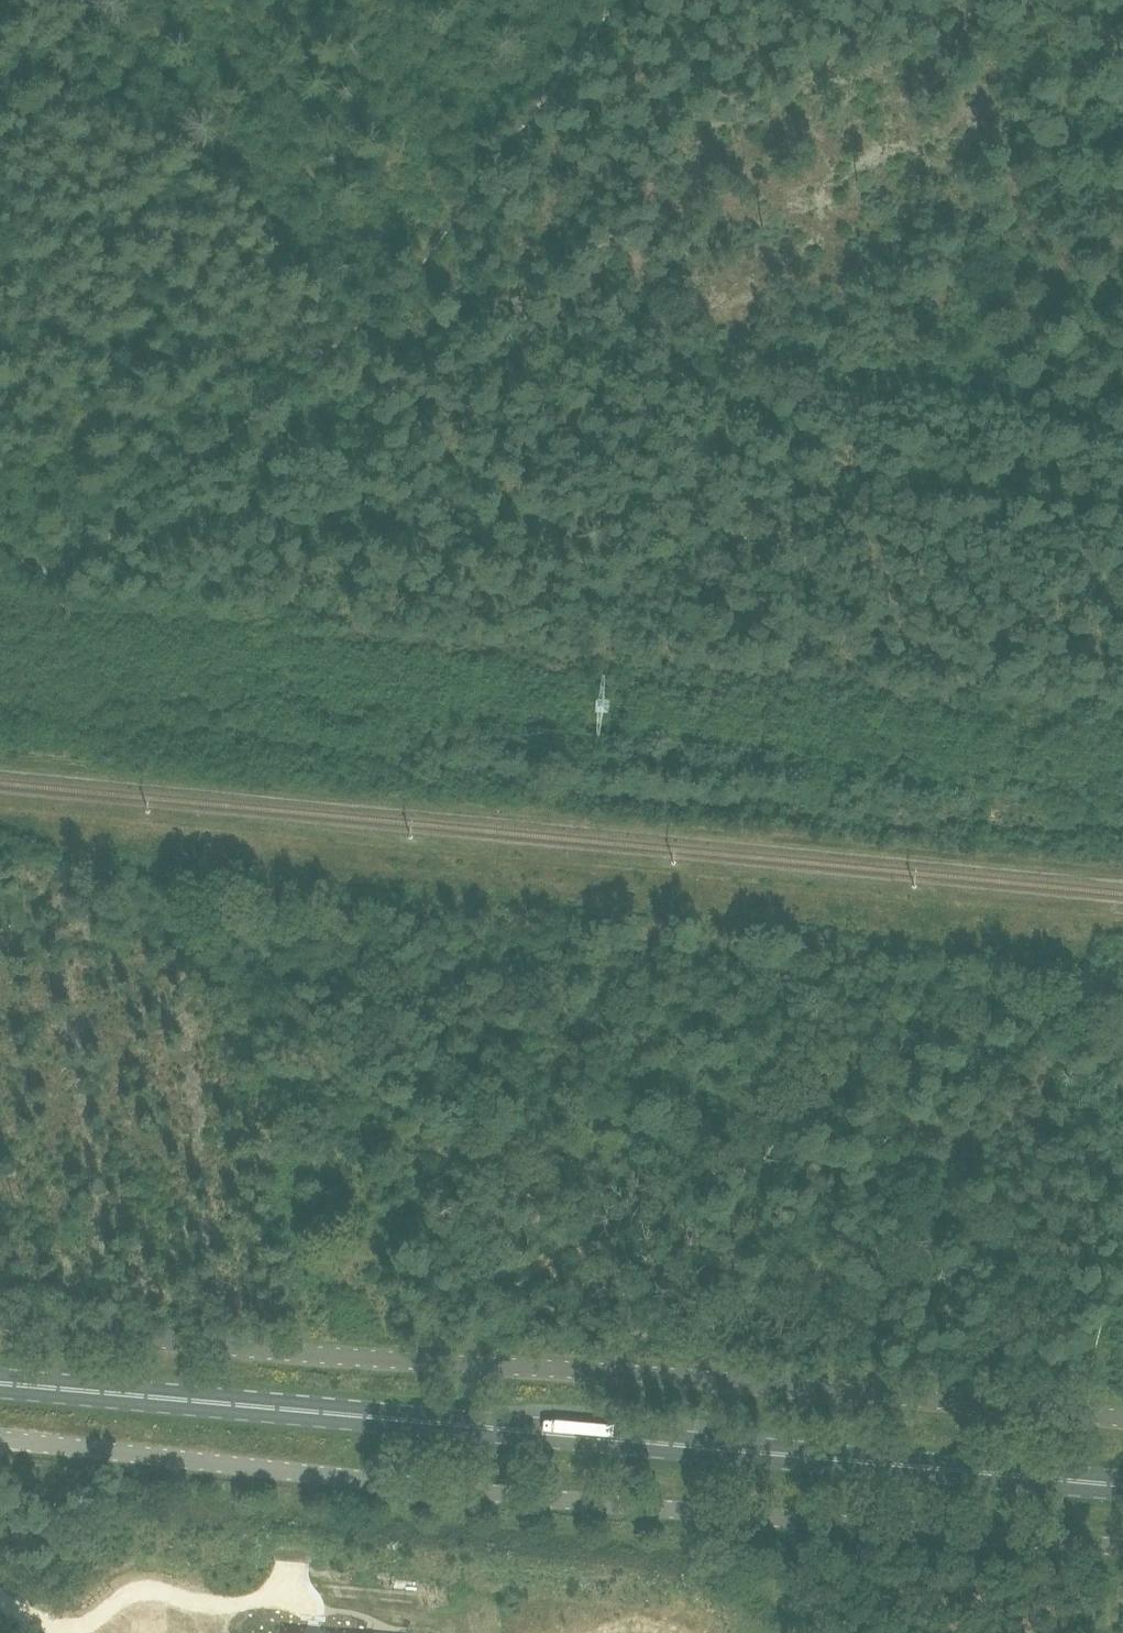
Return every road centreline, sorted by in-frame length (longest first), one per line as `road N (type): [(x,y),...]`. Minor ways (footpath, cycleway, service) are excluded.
road 1 (unclassified): [(0,1440),(303,1474),(1122,1543)]
road 2 (unclassified): [(1122,1422),(372,1363),(0,1322)]
road 3 (primary): [(1122,1487),(0,1387)]

